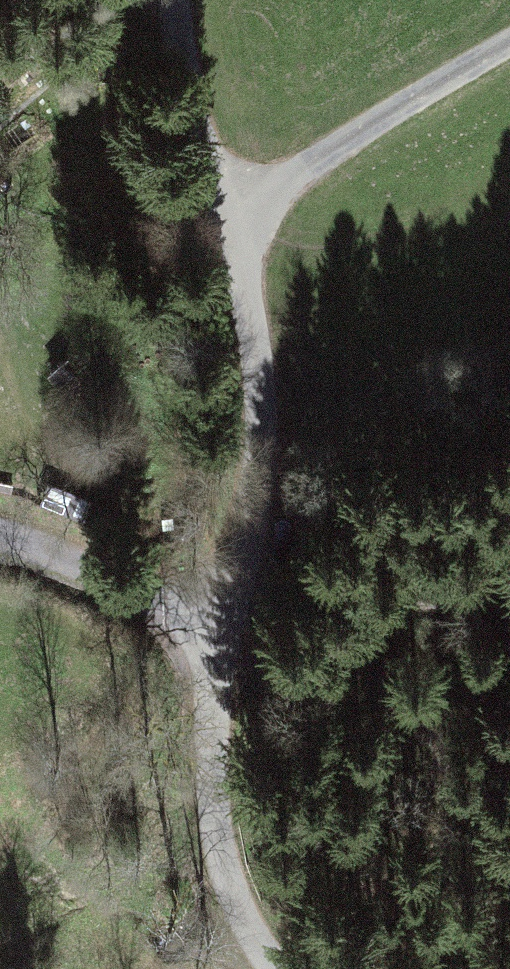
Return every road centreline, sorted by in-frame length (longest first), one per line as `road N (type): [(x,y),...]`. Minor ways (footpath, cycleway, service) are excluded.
road 1 (unclassified): [(269,968),(215,833),(227,605),(262,362),(242,226),(189,64),(185,0)]
road 2 (track): [(242,226),(509,61)]
road 3 (track): [(227,605),(123,597),(0,534)]

